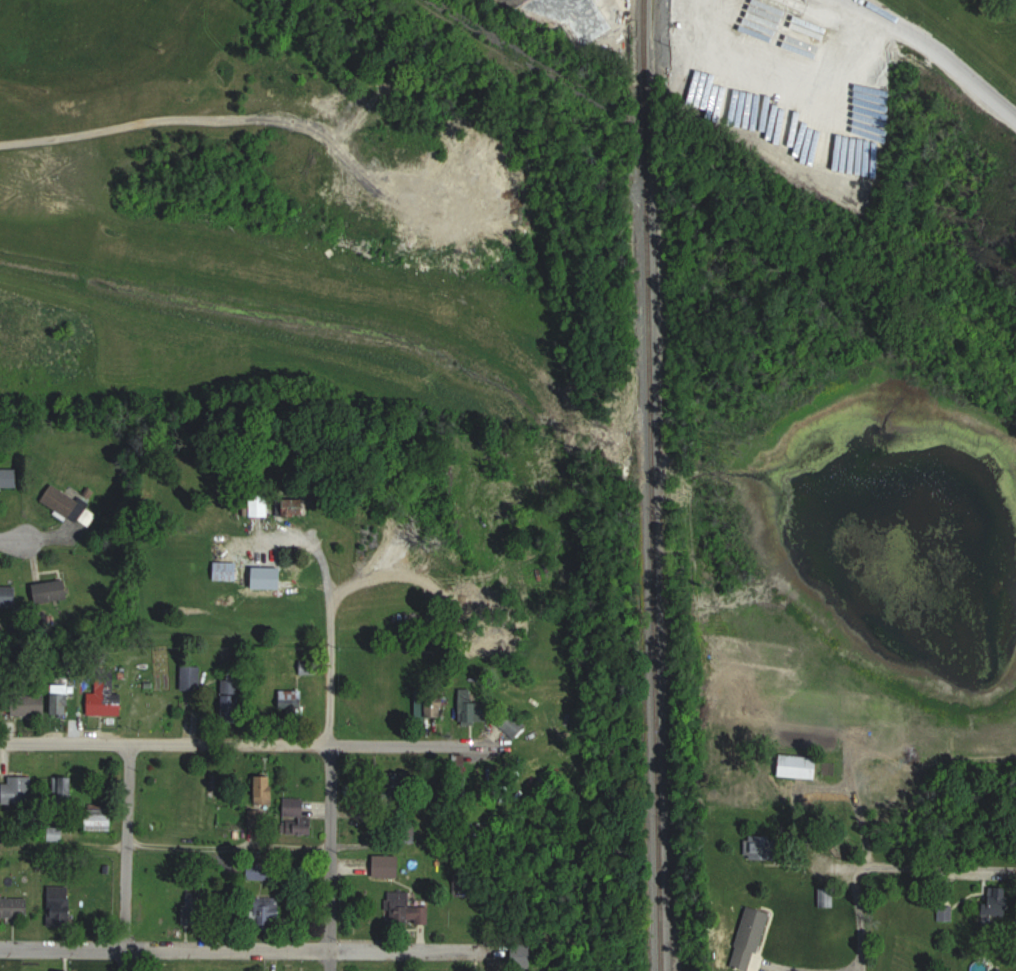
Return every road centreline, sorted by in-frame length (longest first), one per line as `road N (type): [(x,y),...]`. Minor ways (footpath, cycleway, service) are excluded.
road 1 (residential): [(0,742),(485,744)]
road 2 (residential): [(0,947),(478,948)]
road 3 (residential): [(124,970),(130,743)]
road 4 (residential): [(330,970),(329,745)]
road 5 (residential): [(329,745),(319,574),(272,550)]
road 6 (residential): [(1015,123),(887,23),(842,0)]
road 7 (residential): [(1015,867),(850,863)]

